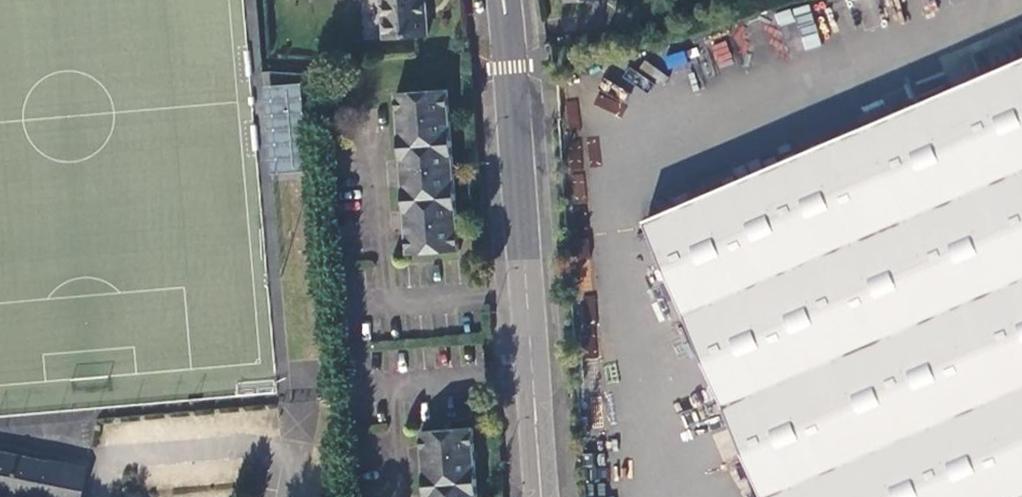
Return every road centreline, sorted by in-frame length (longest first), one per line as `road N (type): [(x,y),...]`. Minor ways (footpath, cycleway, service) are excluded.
road 1 (tertiary): [(502,0),(541,496)]

